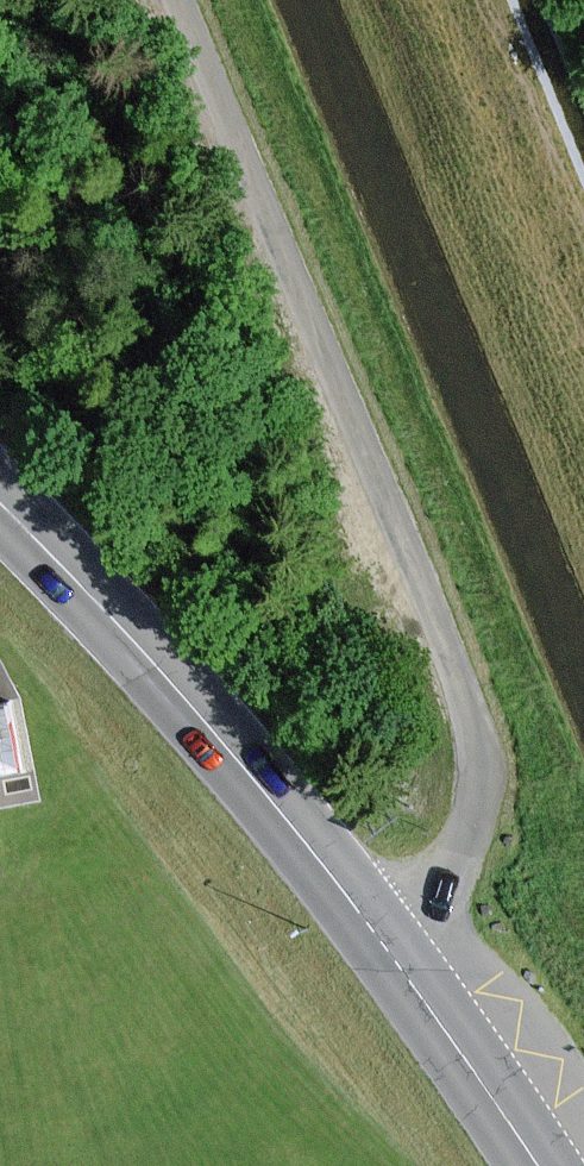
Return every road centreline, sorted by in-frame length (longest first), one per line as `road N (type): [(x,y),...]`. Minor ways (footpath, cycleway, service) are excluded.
road 1 (track): [(373,930),(460,852),(481,776),(475,725),(400,525),(176,0)]
road 2 (tertiary): [(0,504),(149,660),(314,853),(538,1165)]

